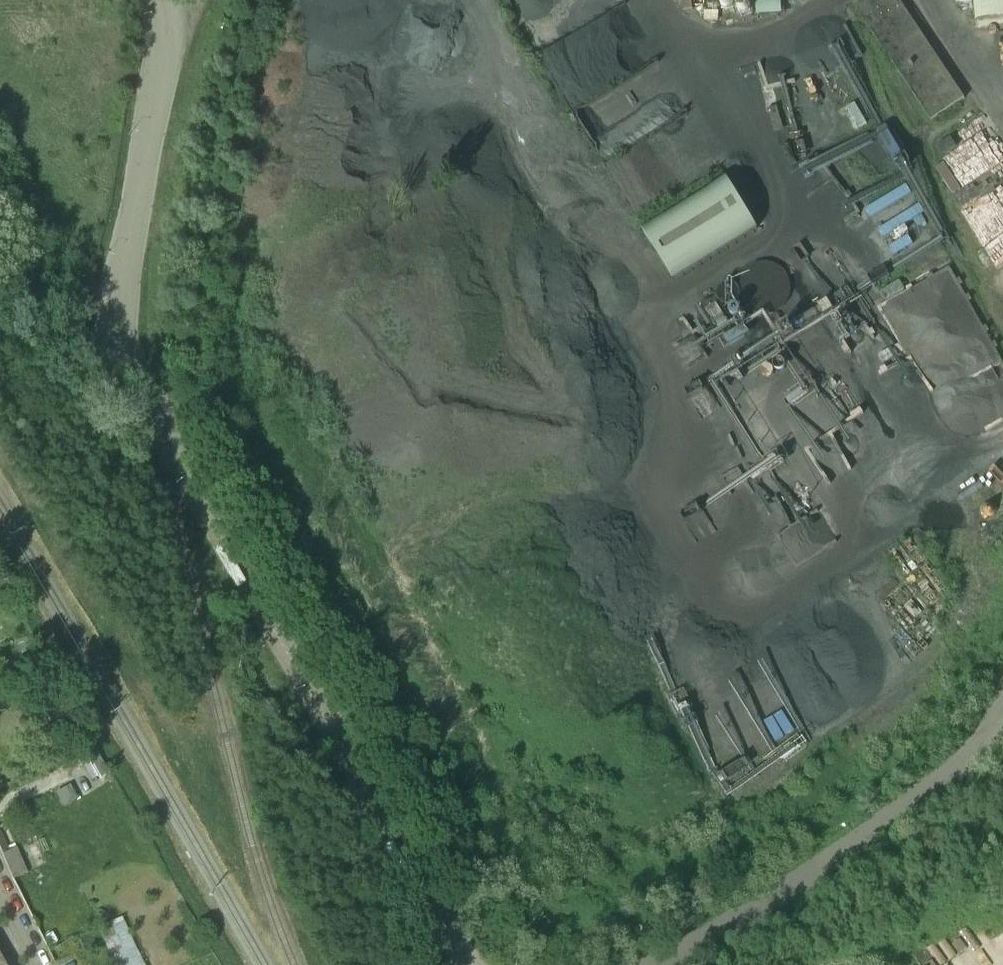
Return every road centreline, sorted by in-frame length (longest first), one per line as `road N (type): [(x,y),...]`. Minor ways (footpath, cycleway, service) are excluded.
road 1 (residential): [(472,964),(184,466),(121,342),(118,303),(164,27),(160,0)]
road 2 (unclassified): [(646,964),(886,825),(1002,725)]

